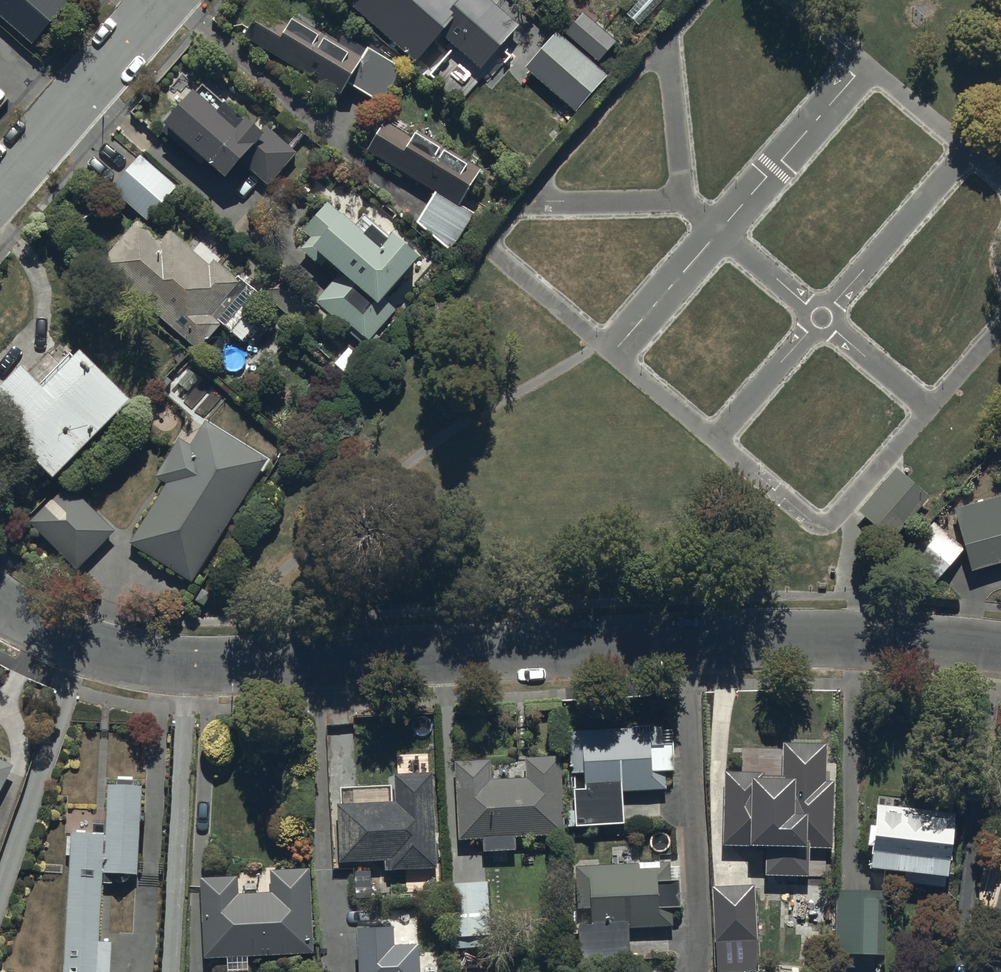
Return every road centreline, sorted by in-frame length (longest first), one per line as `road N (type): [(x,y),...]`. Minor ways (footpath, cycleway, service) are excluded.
road 1 (residential): [(0,603),(59,635),(163,664),(837,638),(1000,649)]
road 2 (residential): [(0,187),(164,0)]

